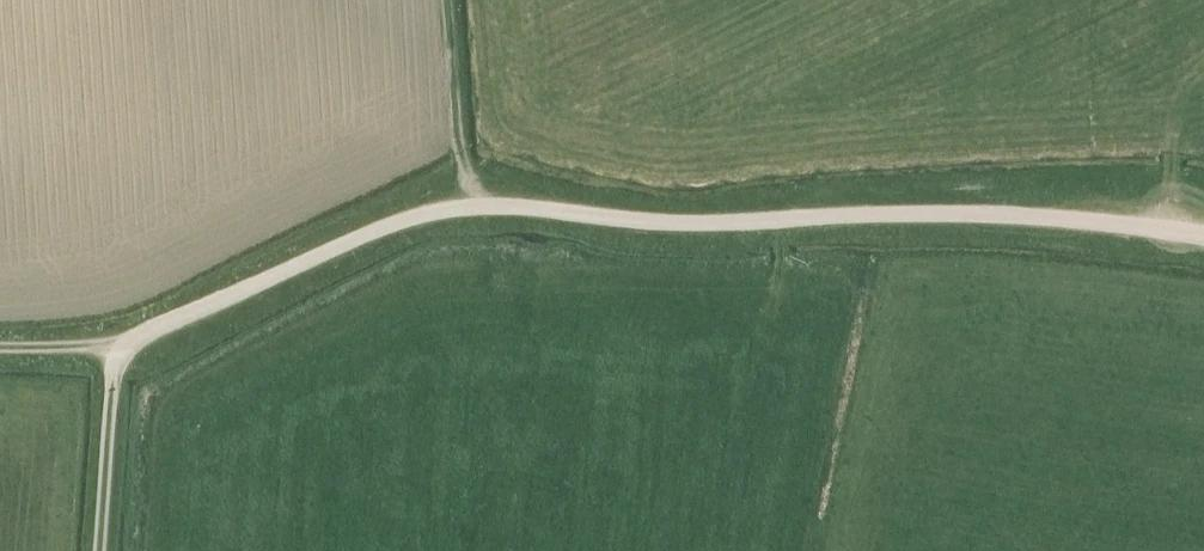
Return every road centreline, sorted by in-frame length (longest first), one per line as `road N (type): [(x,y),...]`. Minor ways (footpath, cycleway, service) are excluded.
road 1 (track): [(1203,241),(911,215),(693,228),(474,203),(386,228),(117,347)]
road 2 (track): [(450,0),(474,203)]
road 3 (track): [(117,347),(101,550)]
road 4 (track): [(1203,64),(1169,111),(1166,236)]

